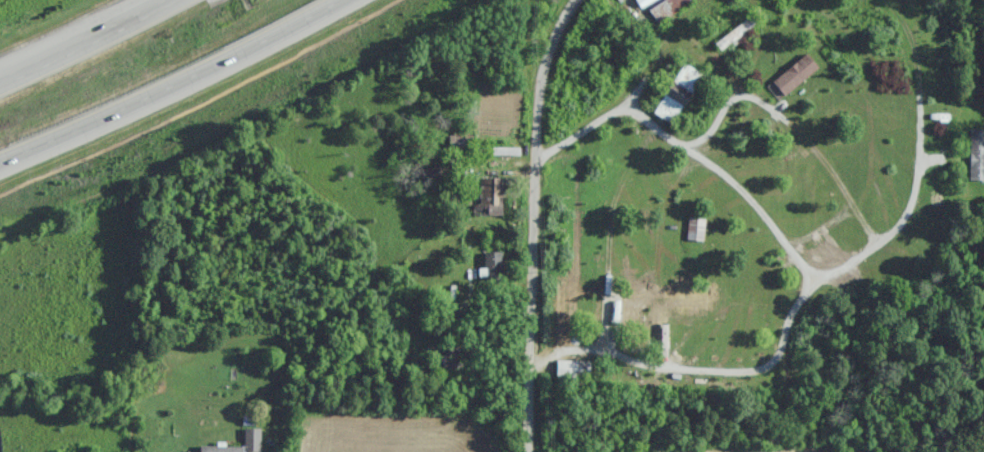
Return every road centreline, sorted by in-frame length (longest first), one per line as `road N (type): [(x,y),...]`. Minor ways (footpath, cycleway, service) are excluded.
road 1 (residential): [(738,94),(794,5),(890,3),(926,104),(913,201),(884,239),(818,277),(775,360),(739,370),(622,356),(609,300),(625,246),(666,214),(692,151),(738,94)]
road 2 (residential): [(529,451),(544,57),(576,0)]
road 3 (motorway): [(0,166),(334,0)]
road 4 (residential): [(682,18),(738,94),(793,125),(884,239)]
road 5 (residential): [(818,277),(737,184),(618,105)]
road 6 (residential): [(706,0),(682,18),(618,105),(537,161)]
road 7 (motorway): [(174,0),(0,84)]

